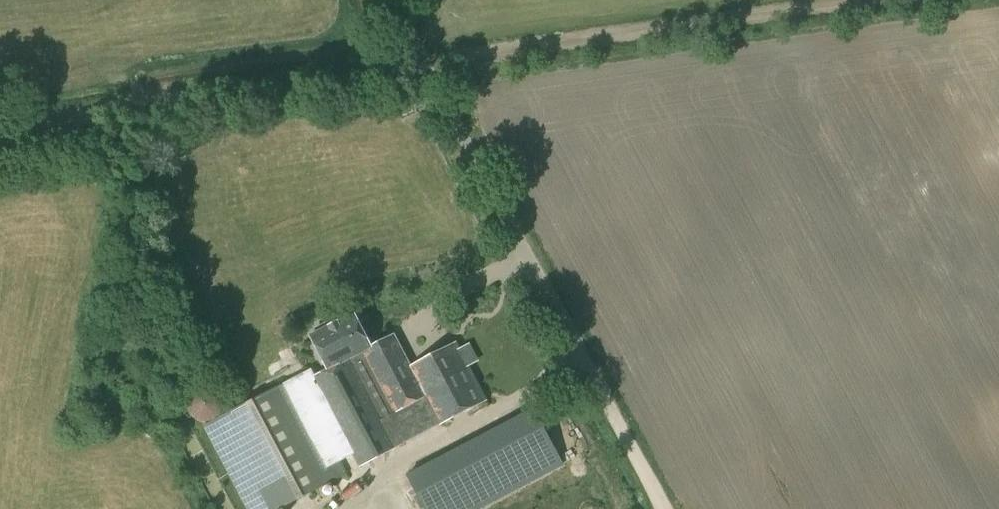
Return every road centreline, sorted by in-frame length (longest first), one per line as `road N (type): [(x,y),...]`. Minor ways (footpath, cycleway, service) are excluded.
road 1 (track): [(861,0),(0,124)]
road 2 (unclassified): [(614,419),(392,0)]

